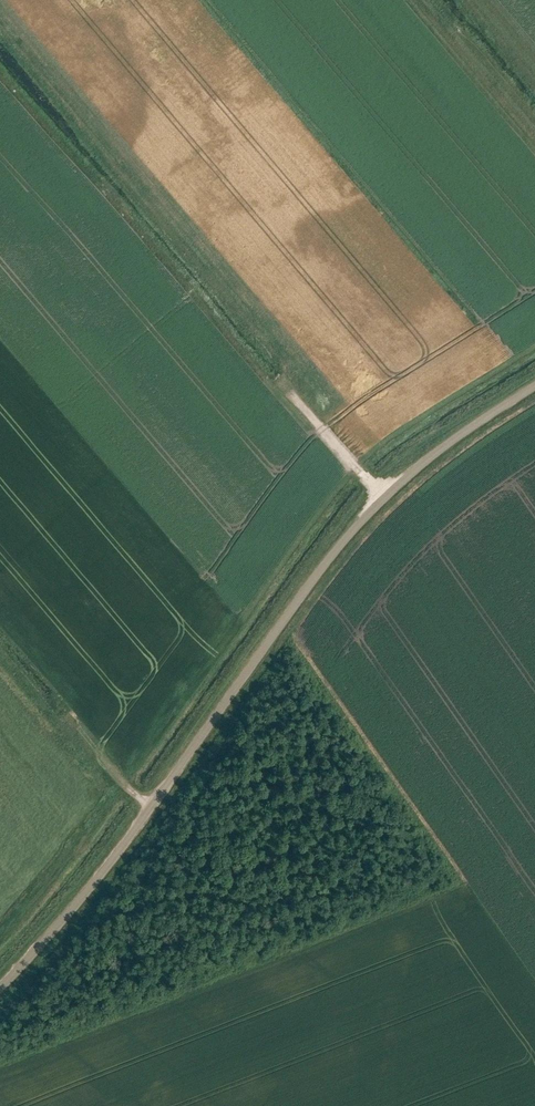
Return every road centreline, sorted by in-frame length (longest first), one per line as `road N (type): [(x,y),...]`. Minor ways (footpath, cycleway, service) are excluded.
road 1 (unclassified): [(0,987),(107,868),(325,565),(380,501),(534,385)]

